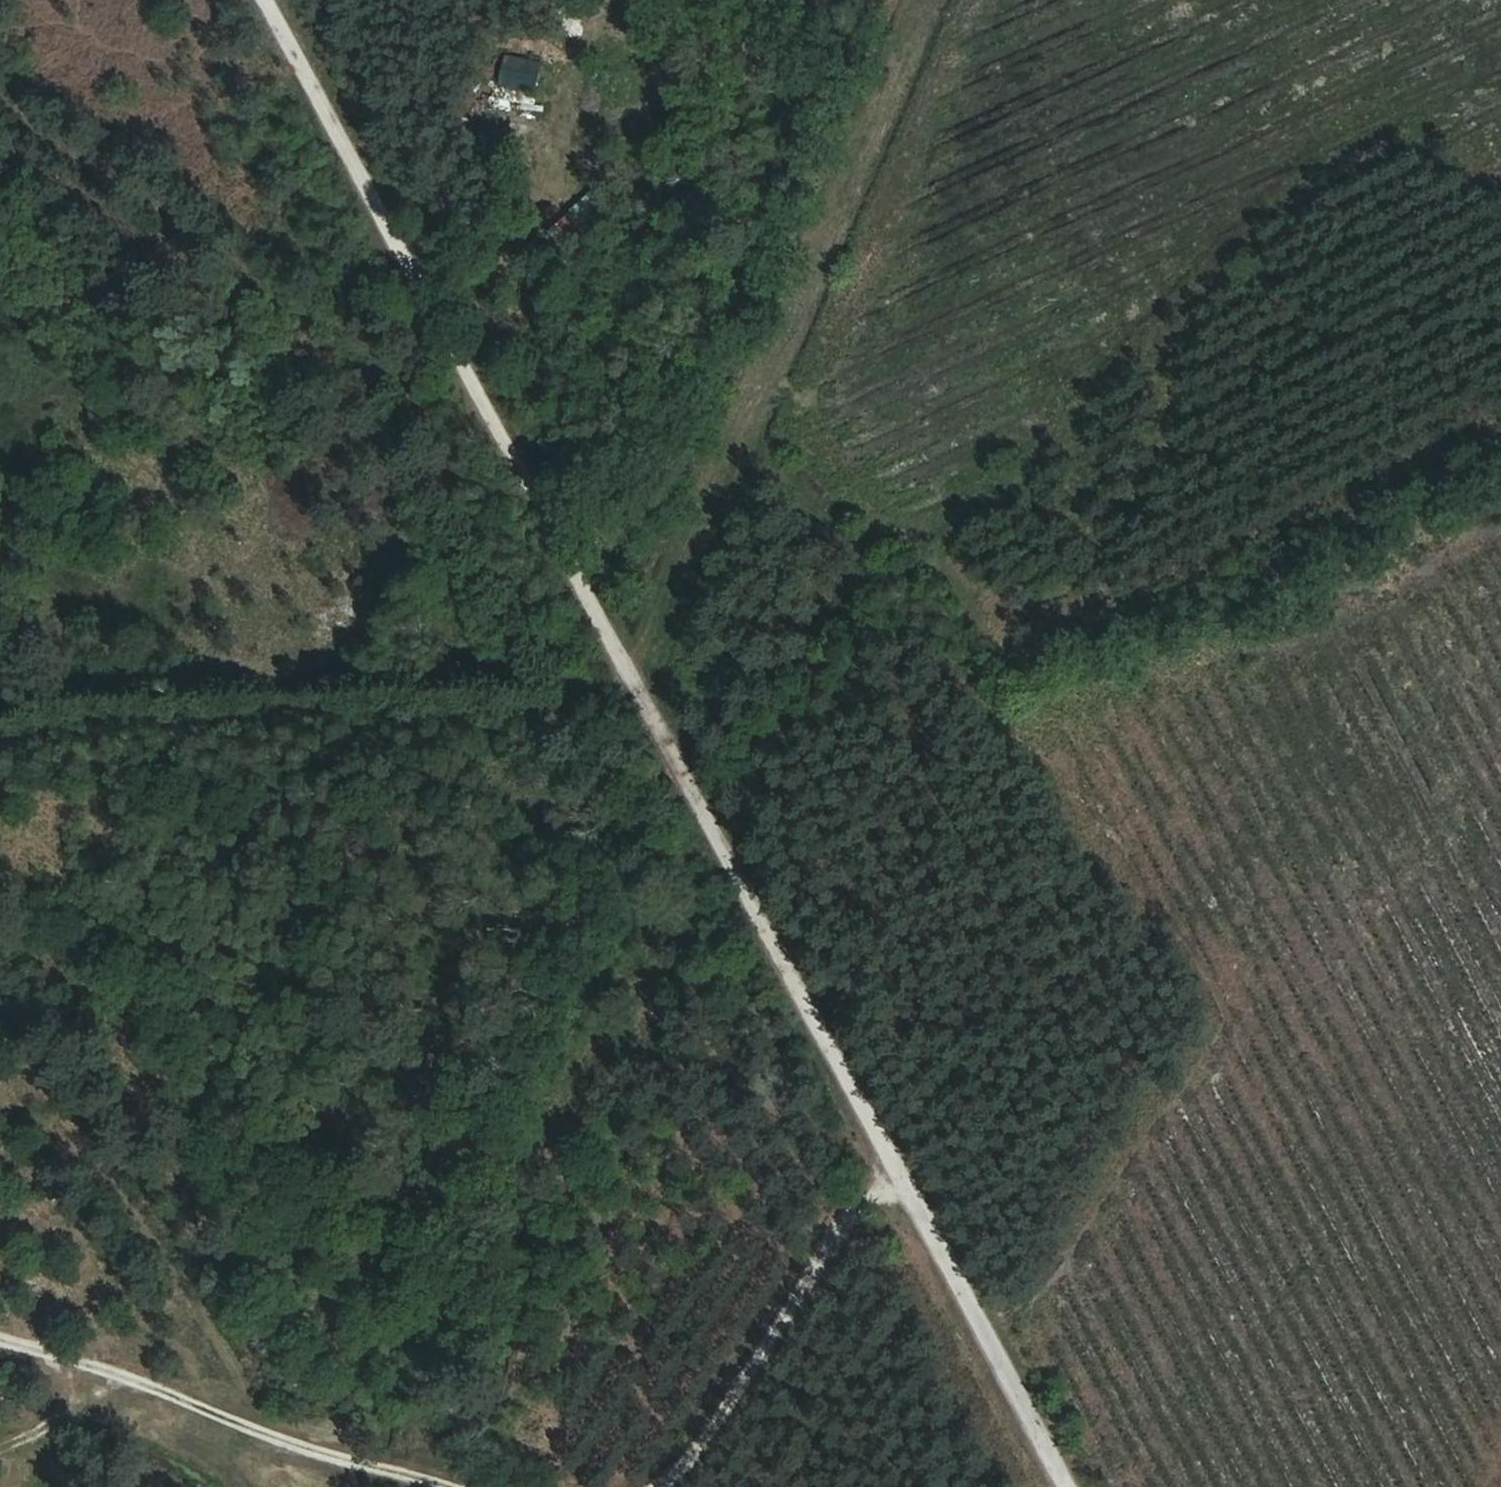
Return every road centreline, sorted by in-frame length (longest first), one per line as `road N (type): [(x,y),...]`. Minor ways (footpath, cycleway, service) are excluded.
road 1 (track): [(271,0),(633,685),(1077,1486)]
road 2 (track): [(938,0),(904,82),(794,280),(671,564),(633,685)]

